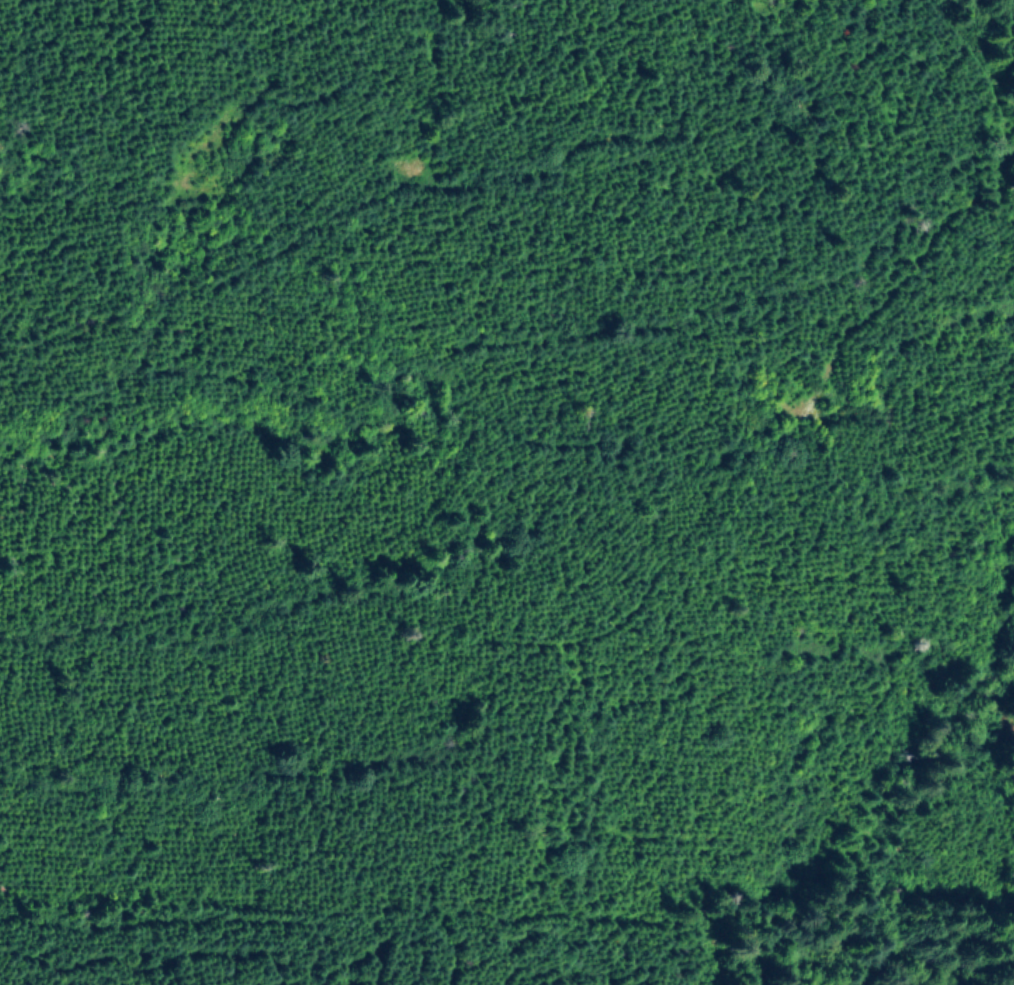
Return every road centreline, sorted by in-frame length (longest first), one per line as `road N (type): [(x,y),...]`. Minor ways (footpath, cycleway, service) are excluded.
road 1 (track): [(303,701),(357,653),(434,668),(550,621),(633,613),(646,577),(723,514),(825,486),(914,427),(1013,382)]
road 2 (track): [(555,0),(634,27),(705,77),(783,172),(876,214),(1013,249)]
road 3 (track): [(284,748),(303,701),(242,710),(232,754),(284,748)]

